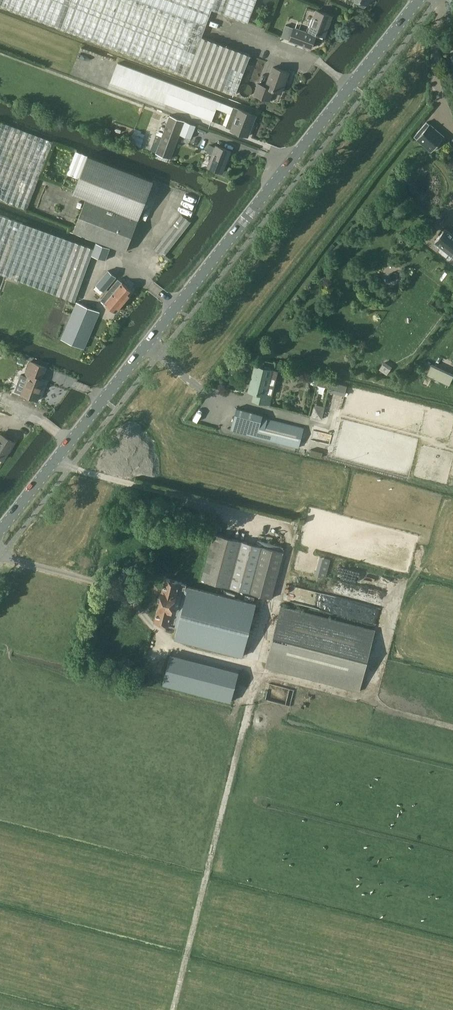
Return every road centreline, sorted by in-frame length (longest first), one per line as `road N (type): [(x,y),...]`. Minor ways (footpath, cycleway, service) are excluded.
road 1 (tertiary): [(0,530),(420,0)]
road 2 (track): [(296,528),(173,1009)]
road 3 (track): [(452,728),(174,644)]

